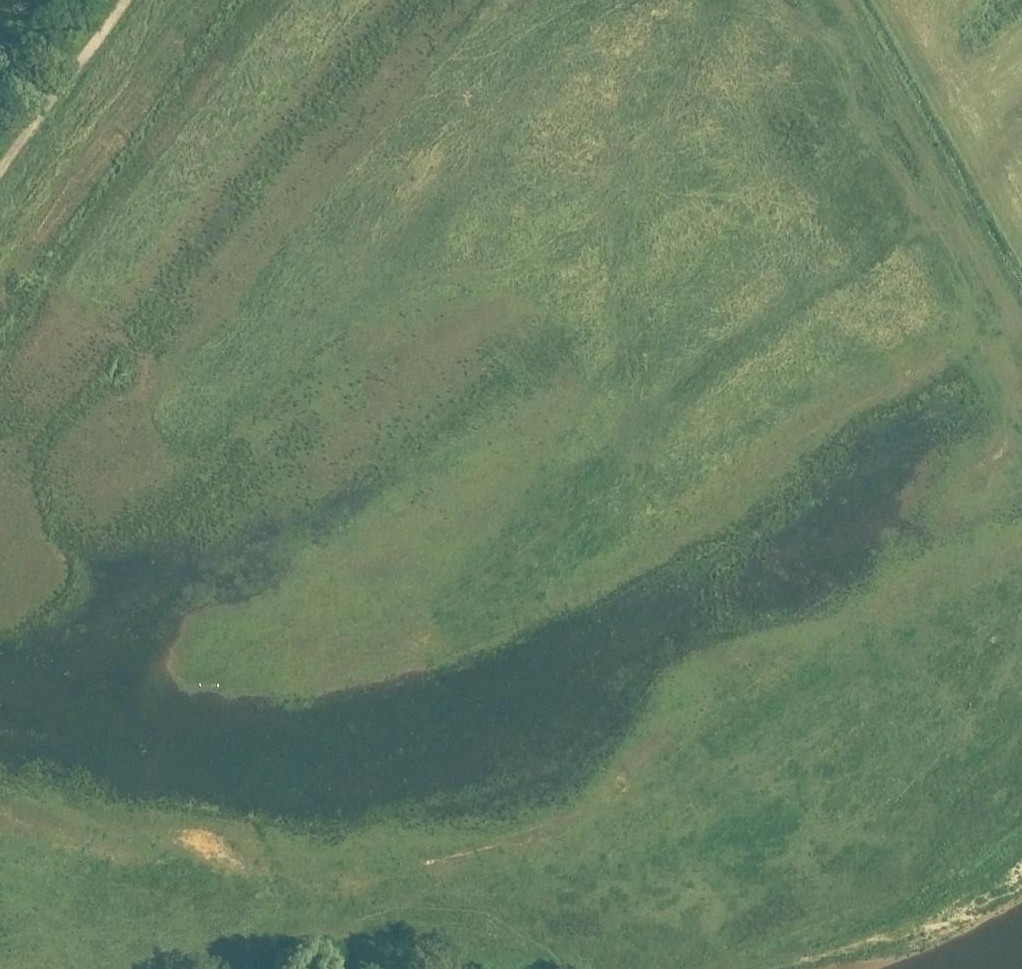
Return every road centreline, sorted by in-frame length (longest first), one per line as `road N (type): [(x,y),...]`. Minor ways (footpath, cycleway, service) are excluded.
road 1 (track): [(129,0),(0,176)]

